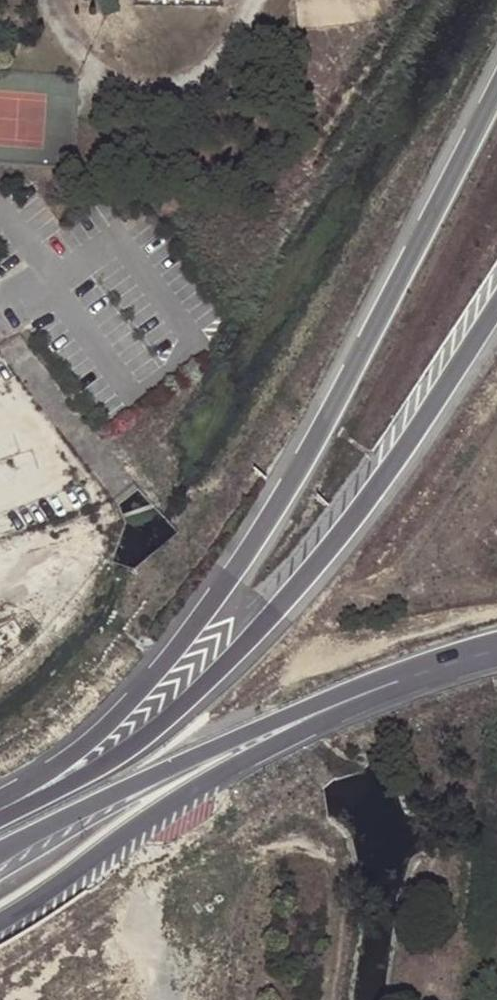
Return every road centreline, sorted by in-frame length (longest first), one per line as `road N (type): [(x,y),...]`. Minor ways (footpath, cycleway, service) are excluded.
road 1 (primary): [(496,88),(330,413),(244,558),(169,657),(94,738),(0,798)]
road 2 (primary): [(496,307),(391,467),(248,643),(143,741),(0,816)]
road 3 (primary): [(0,919),(232,767),(477,656)]
road 4 (primary): [(0,853),(358,686),(477,656)]

